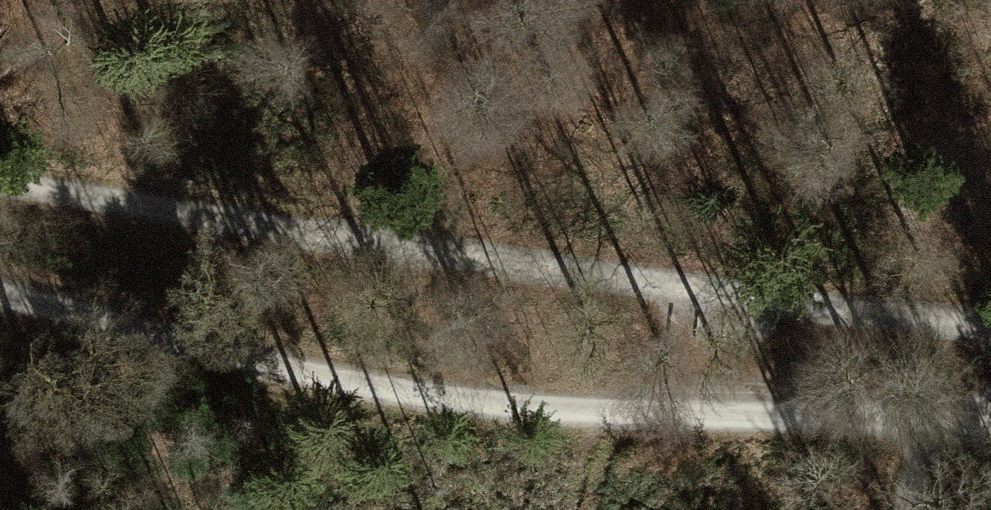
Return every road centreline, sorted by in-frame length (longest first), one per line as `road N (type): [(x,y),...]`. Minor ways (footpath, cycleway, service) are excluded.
road 1 (track): [(0,294),(425,399),(990,417)]
road 2 (track): [(0,184),(232,225),(990,326)]
road 3 (track): [(990,403),(930,444),(904,509)]

